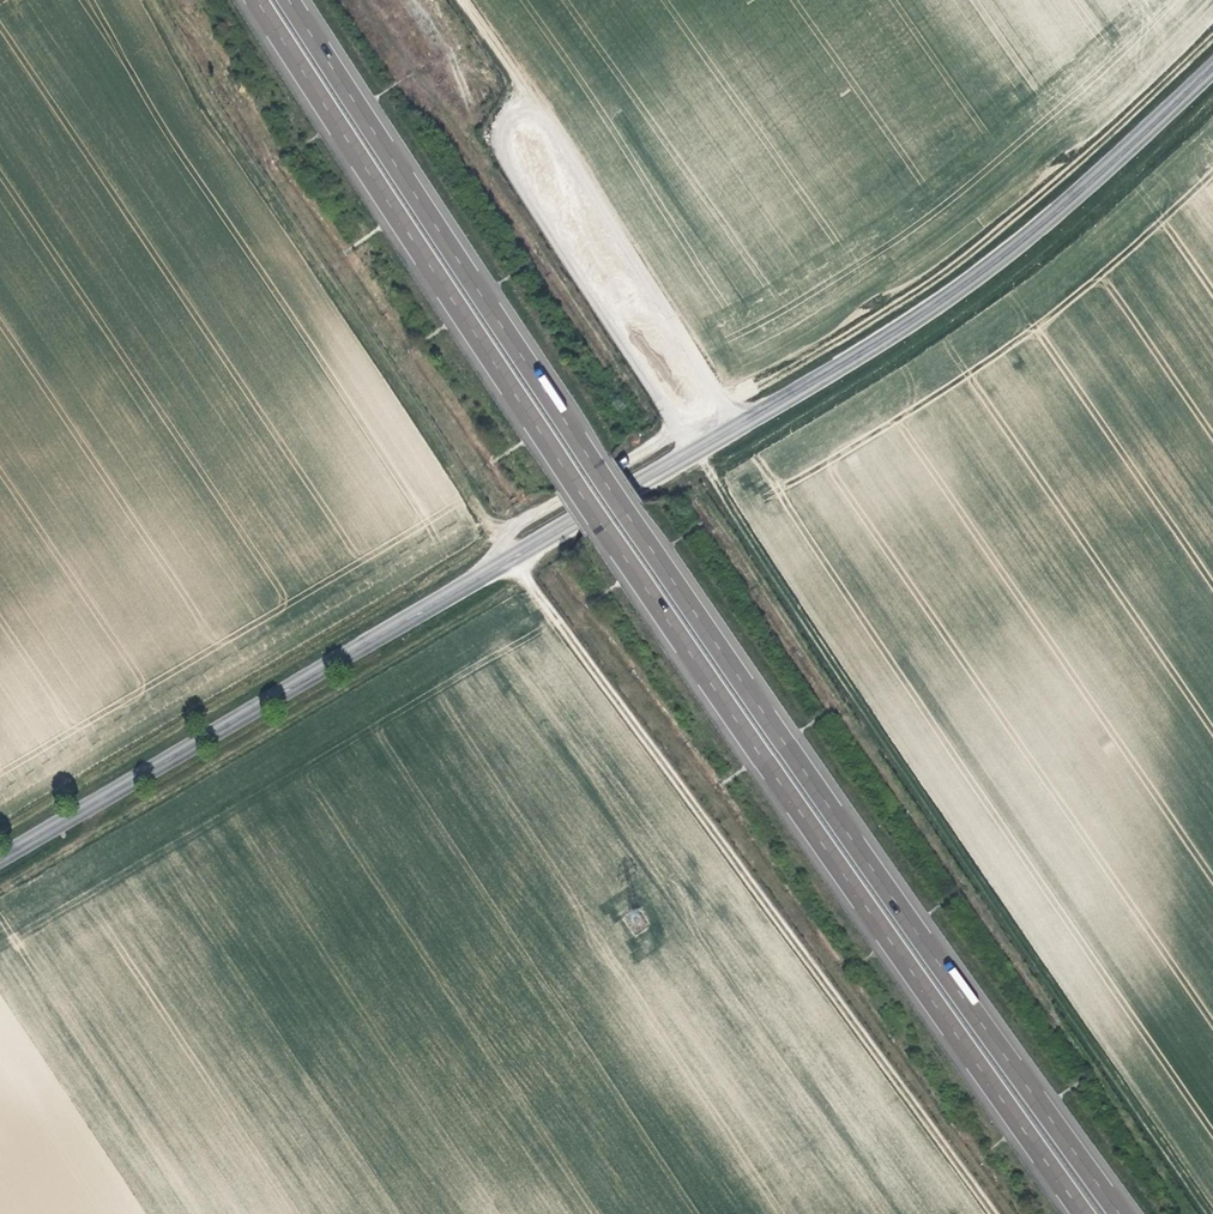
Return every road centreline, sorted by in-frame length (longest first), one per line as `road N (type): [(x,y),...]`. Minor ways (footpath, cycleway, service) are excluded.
road 1 (track): [(150,0),(204,99),(387,360),(511,560),(997,1213)]
road 2 (motorway): [(265,0),(631,571),(1091,1213)]
road 3 (motorway): [(1126,1213),(656,551),(300,0)]
road 4 (secondary): [(0,859),(972,285),(1212,70)]
road 5 (track): [(678,431),(855,703),(1210,1213)]
road 6 (track): [(678,431),(0,826)]
road 7 (track): [(1212,31),(943,272),(678,431)]
road 8 (track): [(723,406),(460,0)]

